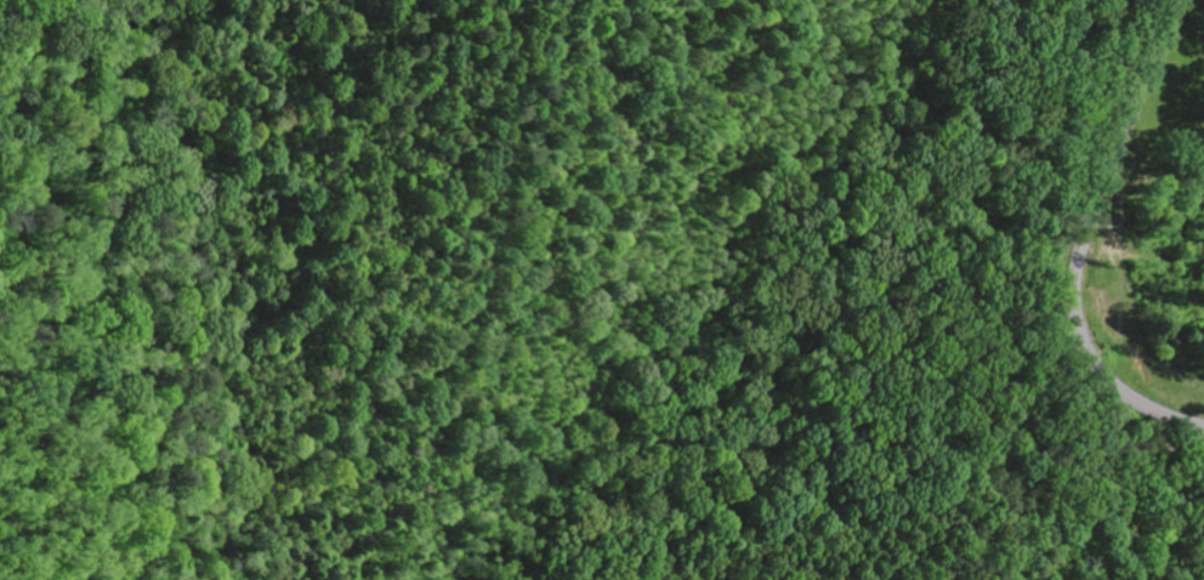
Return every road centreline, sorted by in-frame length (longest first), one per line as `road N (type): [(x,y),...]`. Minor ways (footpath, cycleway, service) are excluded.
road 1 (tertiary): [(1203,426),(1149,409),(1109,383),(1084,349),(1072,294),(1084,232),(1165,0)]

